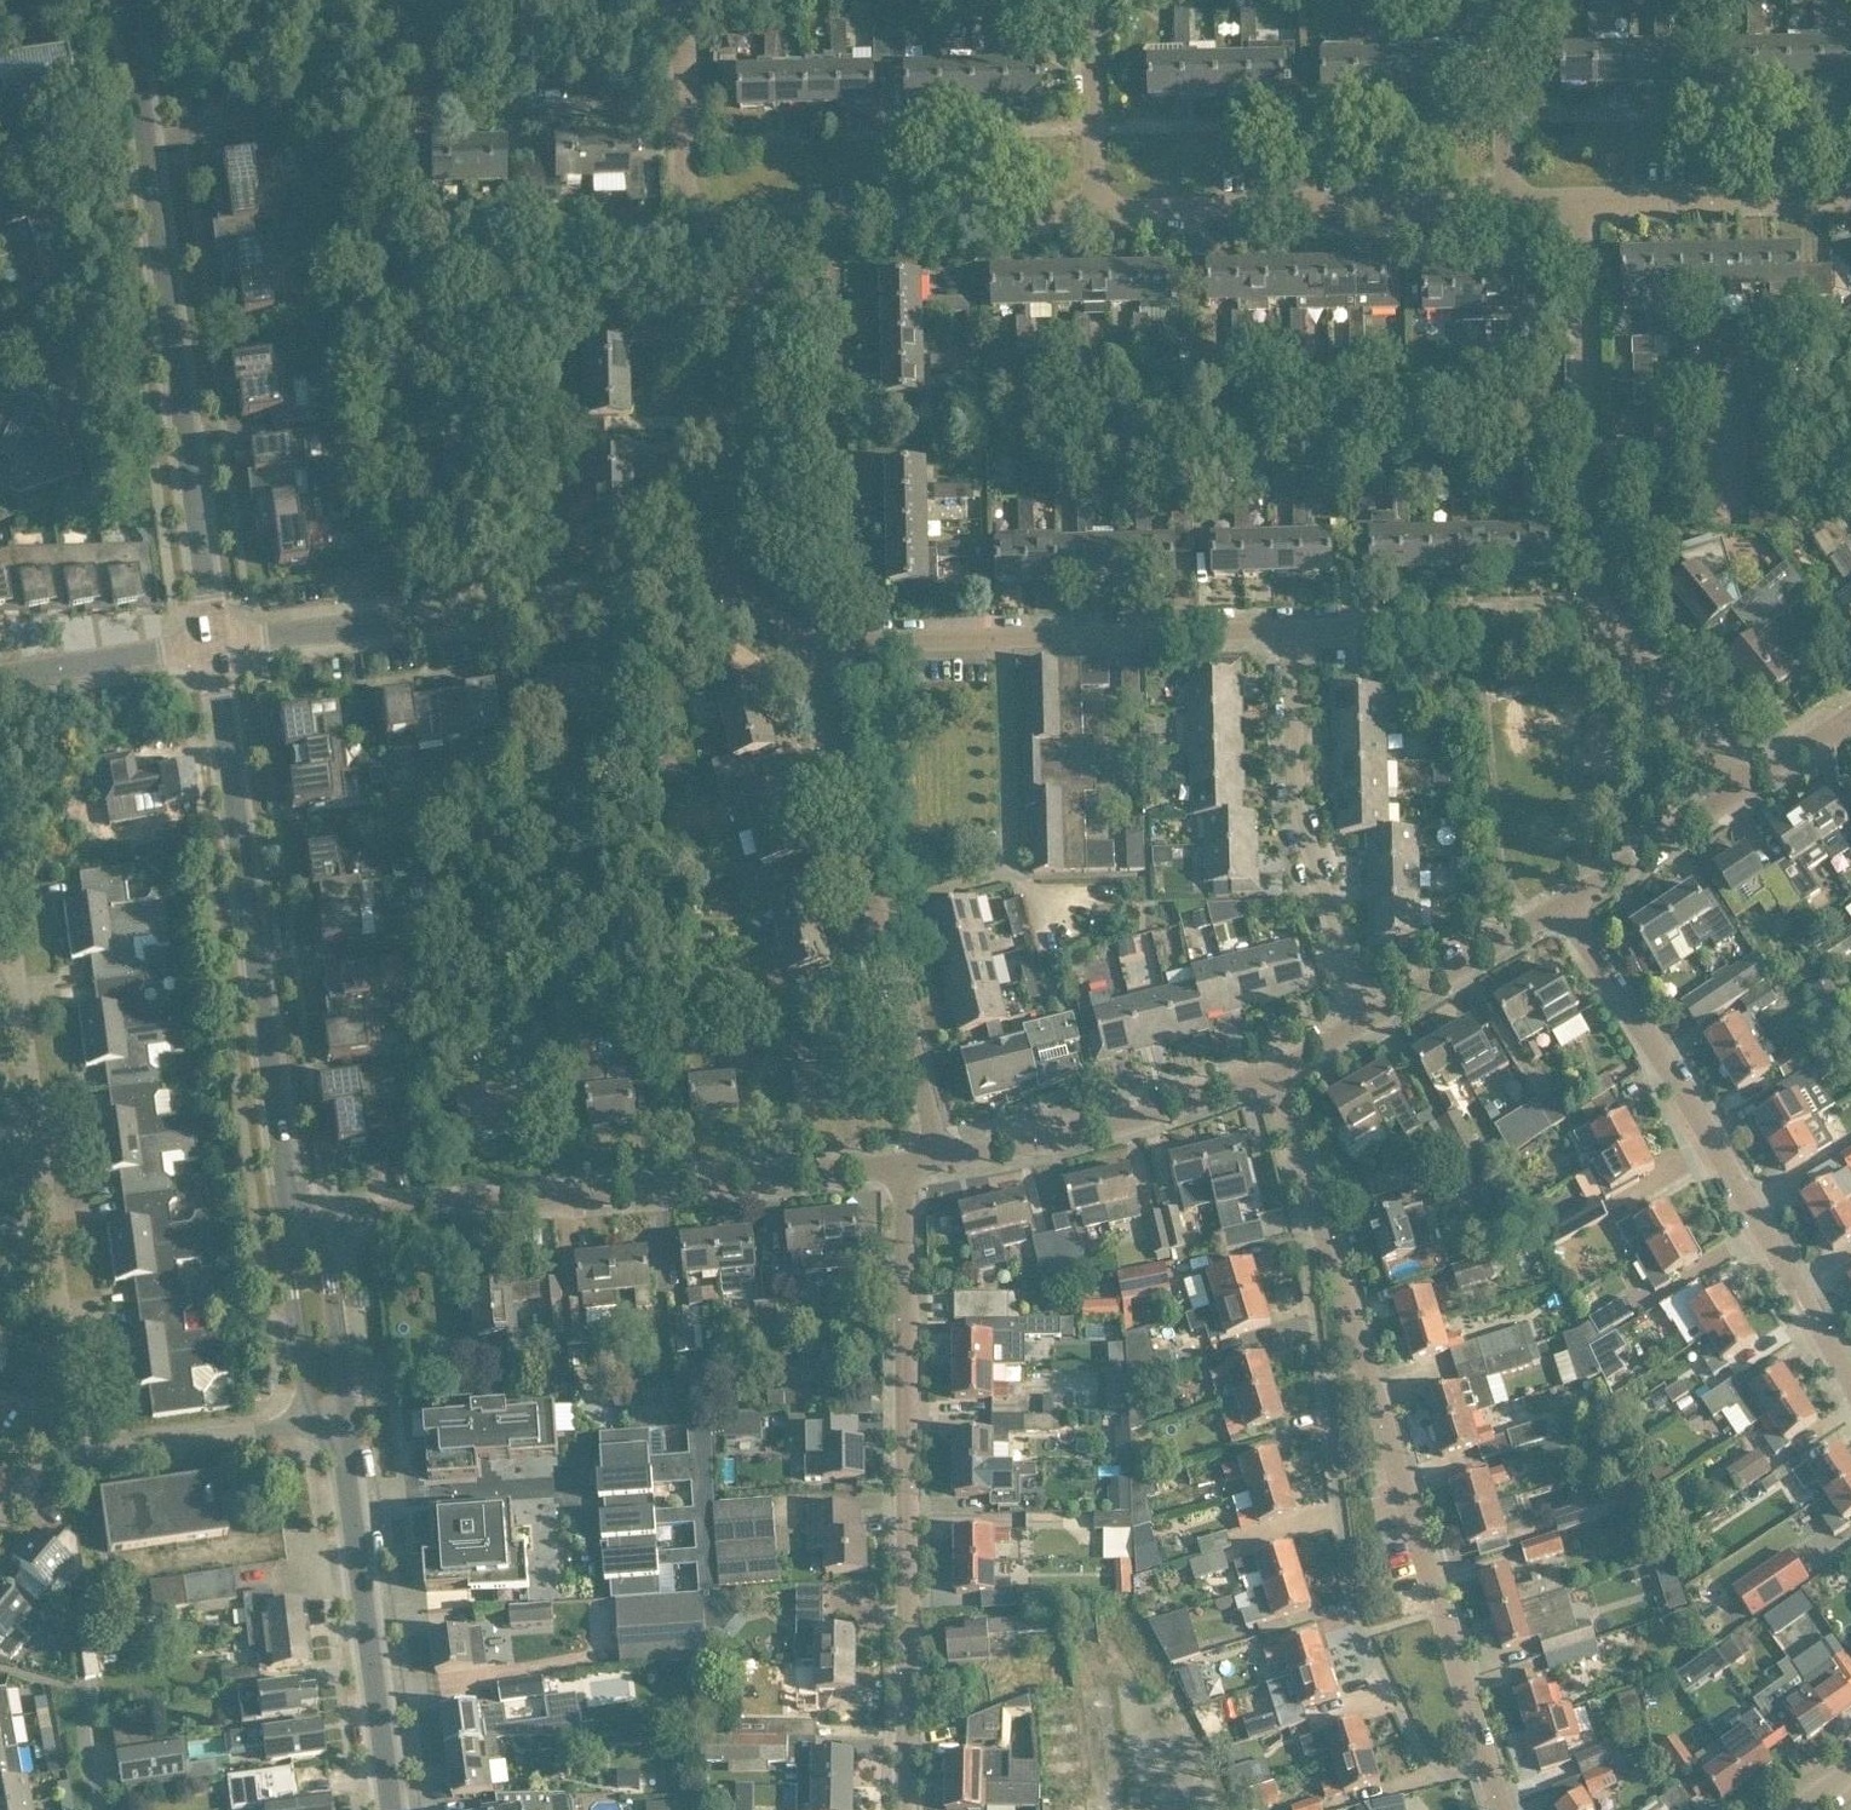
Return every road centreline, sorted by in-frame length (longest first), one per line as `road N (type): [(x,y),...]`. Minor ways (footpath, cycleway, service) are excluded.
road 1 (residential): [(1499,1809),(1276,1074)]
road 2 (tertiary): [(214,650),(127,0)]
road 3 (residential): [(899,1809),(903,1168)]
road 4 (residential): [(296,1224),(903,1168)]
road 5 (residential): [(56,1445),(70,1427),(77,1381),(0,874)]
road 6 (tertiary): [(296,1224),(214,650)]
road 7 (residential): [(1850,1382),(1673,1067),(1567,910)]
road 8 (residential): [(929,1161),(805,699),(783,643)]
road 9 (residential): [(214,650),(717,575)]
road 10 (residential): [(1288,637),(783,643)]
road 11 (residential): [(1592,617),(1586,204)]
road 12 (residential): [(1099,213),(1506,202)]
road 13 (residential): [(1369,1027),(1303,832),(1288,637)]
road 14 (tertiary): [(392,1809),(340,1438)]
road 15 (residential): [(929,1161),(1133,1121),(1276,1074)]
road 16 (residential): [(717,575),(749,225)]
road 17 (residential): [(749,225),(1099,213)]
road 18 (residential): [(1592,617),(1288,637)]
road 19 (residential): [(395,102),(677,98)]
road 20 (residential): [(1586,204),(1850,194)]
road 21 (residential): [(56,1445),(98,1452),(314,1419)]
road 22 (residential): [(1739,795),(1612,624),(1592,617)]
road 23 (residential): [(1369,1027),(1567,910)]
road 24 (tertiary): [(340,1438),(344,1389),(326,1254),(296,1224)]
road 25 (residential): [(214,650),(0,681)]
road 26 (residential): [(1099,213),(1090,0)]
road 27 (residential): [(1567,910),(1739,795)]
road 28 (residential): [(1506,202),(1499,0)]
road 29 (tertiary): [(296,1224),(289,1289),(314,1419)]
road 30 (residential): [(1110,1809),(1096,1652)]
road 31 (residential): [(1739,795),(1850,724)]

